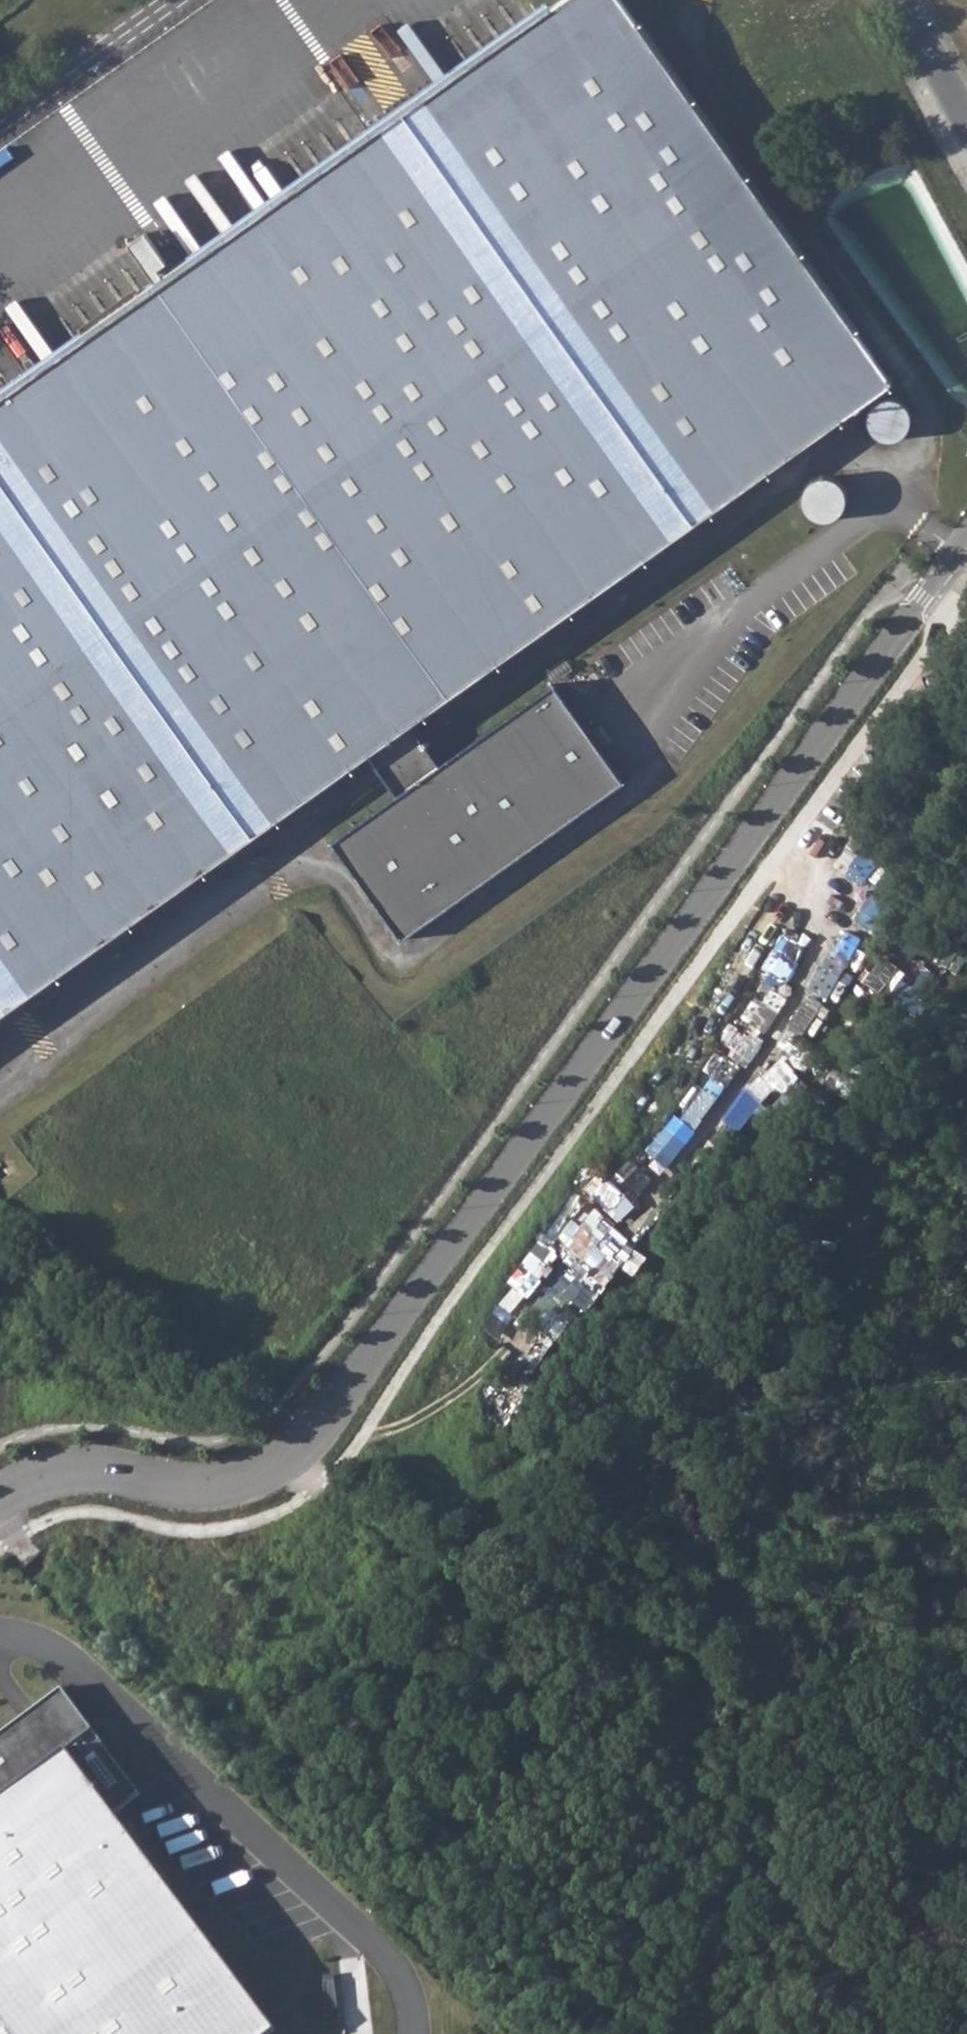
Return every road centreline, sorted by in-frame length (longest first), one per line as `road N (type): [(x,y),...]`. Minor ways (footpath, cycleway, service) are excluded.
road 1 (residential): [(0,1509),(51,1484),(98,1477),(180,1490),(238,1488),(275,1479),(311,1452),(966,558)]
road 2 (residential): [(908,0),(966,120)]

